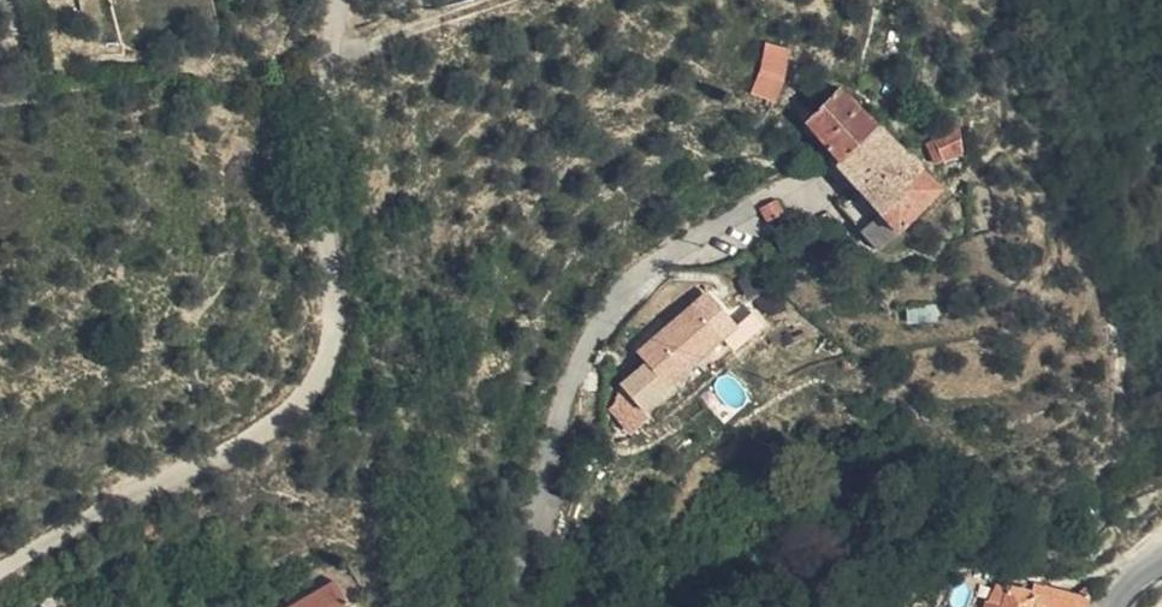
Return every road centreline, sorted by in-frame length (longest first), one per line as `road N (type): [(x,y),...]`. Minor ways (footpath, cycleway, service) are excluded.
road 1 (residential): [(0,574),(107,510),(207,465),(297,405),(333,350),(328,44)]
road 2 (residential): [(516,606),(534,516),(583,355),(636,275),(785,183)]
road 3 (residential): [(328,44),(390,40),(506,0)]

